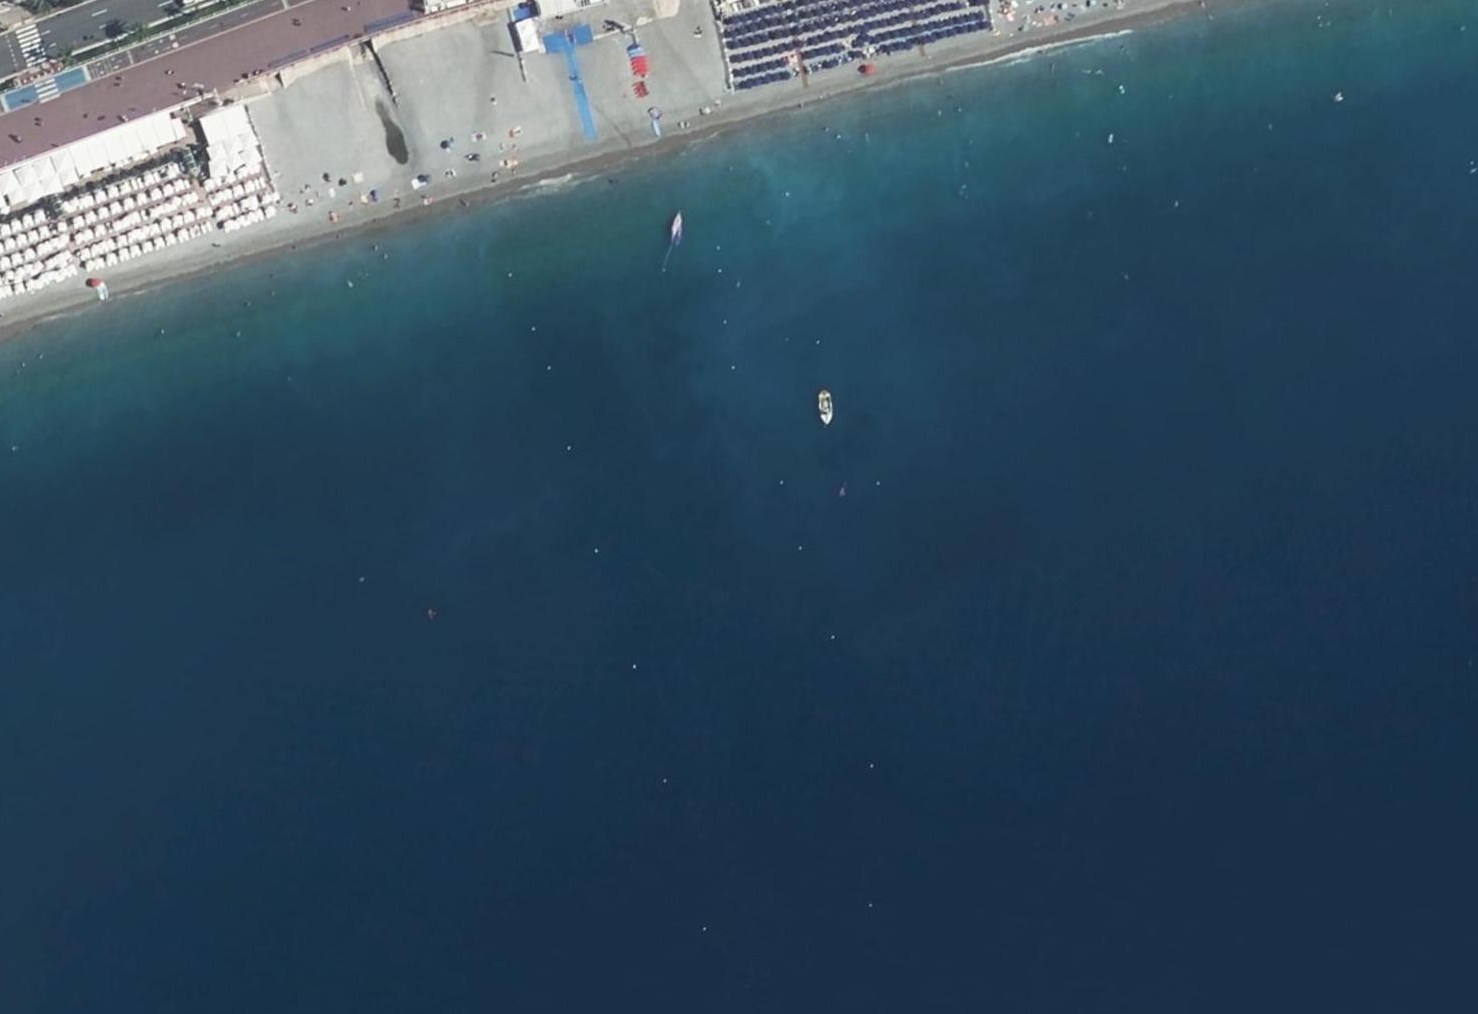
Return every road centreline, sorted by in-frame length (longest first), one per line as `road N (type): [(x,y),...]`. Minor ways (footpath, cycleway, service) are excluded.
road 1 (primary): [(0,56),(151,0)]

